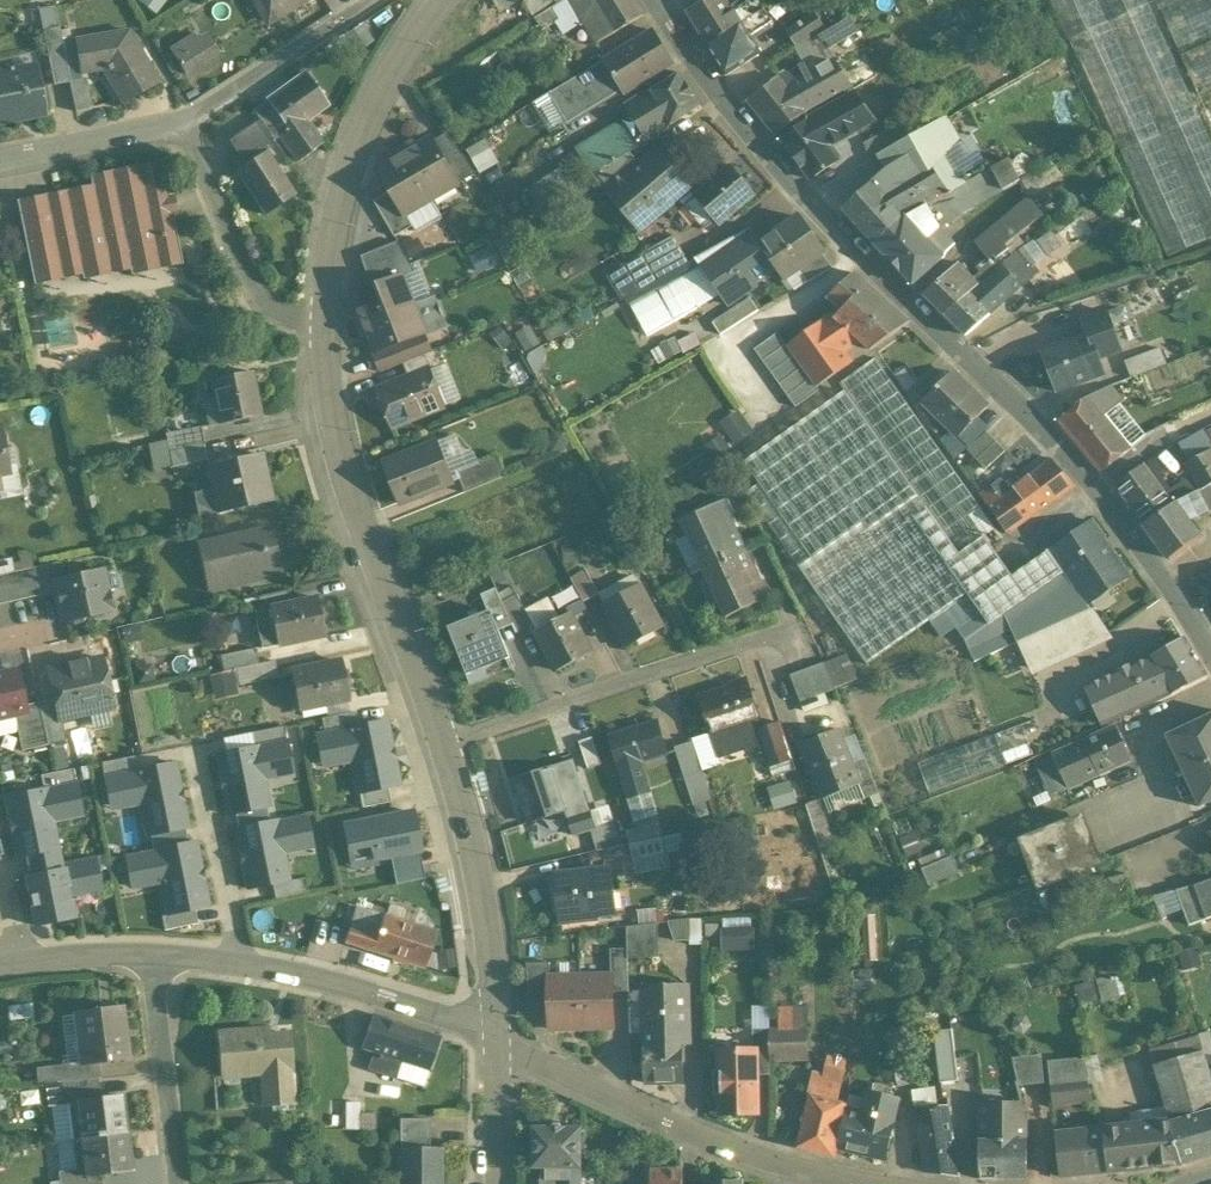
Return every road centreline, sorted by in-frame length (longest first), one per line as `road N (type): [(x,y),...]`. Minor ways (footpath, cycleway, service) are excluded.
road 1 (residential): [(1210,654),(1098,493),(742,124),(659,0)]
road 2 (secondary): [(326,322),(332,432),(441,748)]
road 3 (residential): [(500,1034),(779,1166),(881,1183)]
road 4 (residential): [(441,748),(763,639),(780,694)]
road 5 (residential): [(500,1034),(348,983),(158,952)]
road 6 (secondary): [(445,2),(391,81),(350,167),(332,242),(326,322)]
road 7 (secondary): [(441,748),(475,844),(500,1034)]
road 8 (residential): [(185,123),(245,279),(275,314),(326,322)]
road 9 (residential): [(158,952),(180,1183)]
road 10 (residential): [(185,123),(375,0)]
road 11 (residential): [(0,162),(185,123)]
road 12 (residential): [(158,952),(0,966)]
road 13 (secondary): [(500,1034),(502,1183)]

